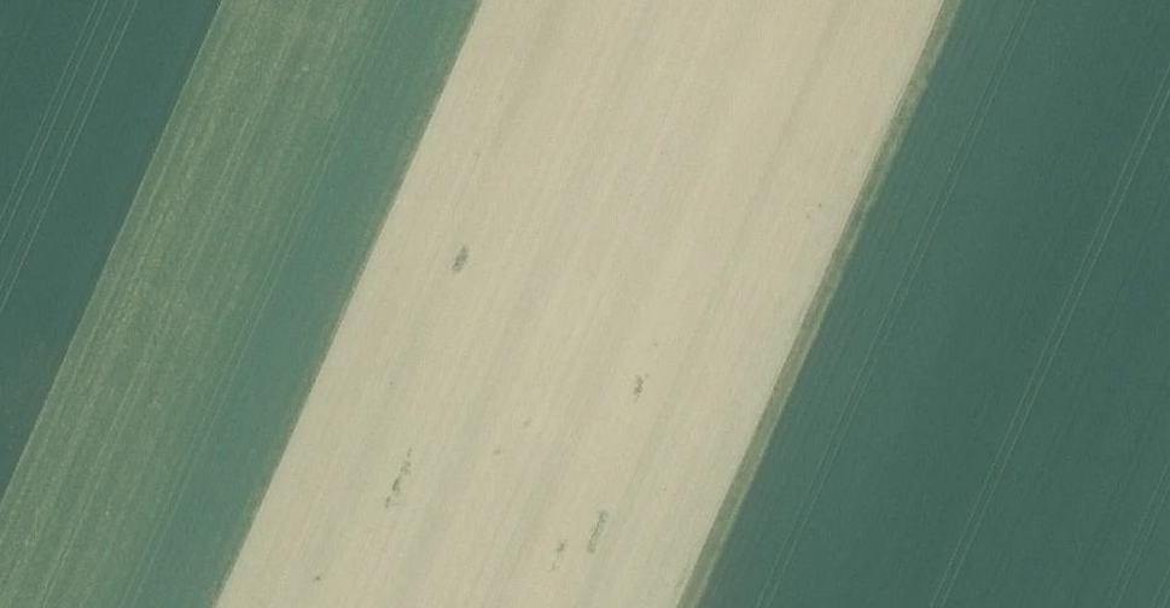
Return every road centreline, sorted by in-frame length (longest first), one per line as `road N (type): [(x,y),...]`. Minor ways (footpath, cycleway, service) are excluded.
road 1 (track): [(694,607),(959,0)]

